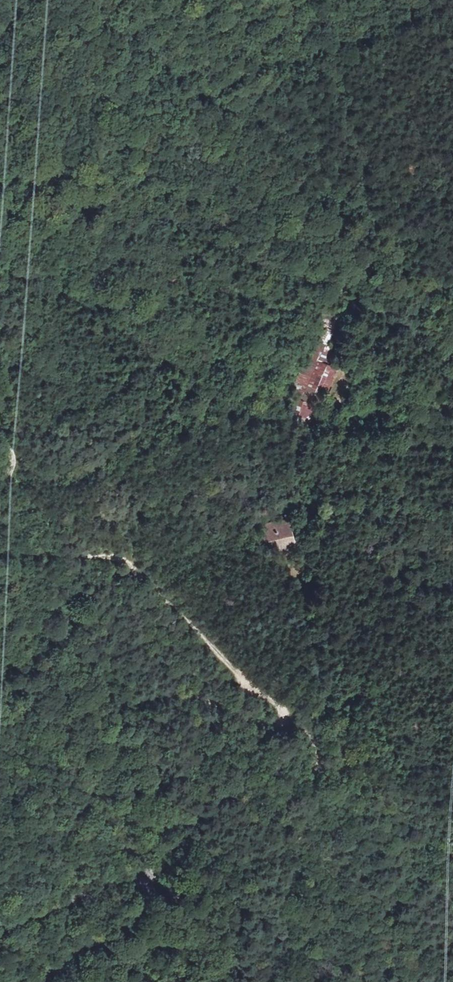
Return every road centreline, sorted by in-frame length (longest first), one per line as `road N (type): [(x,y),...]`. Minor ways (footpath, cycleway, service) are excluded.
road 1 (track): [(0,903),(86,803),(139,702),(162,697),(219,706),(262,724),(287,722),(130,562),(0,556)]
road 2 (unclassified): [(44,981),(134,914),(150,885),(134,871),(112,873),(92,894),(0,932)]
road 3 (track): [(287,722),(319,737),(328,771),(351,768),(315,650),(308,556)]

